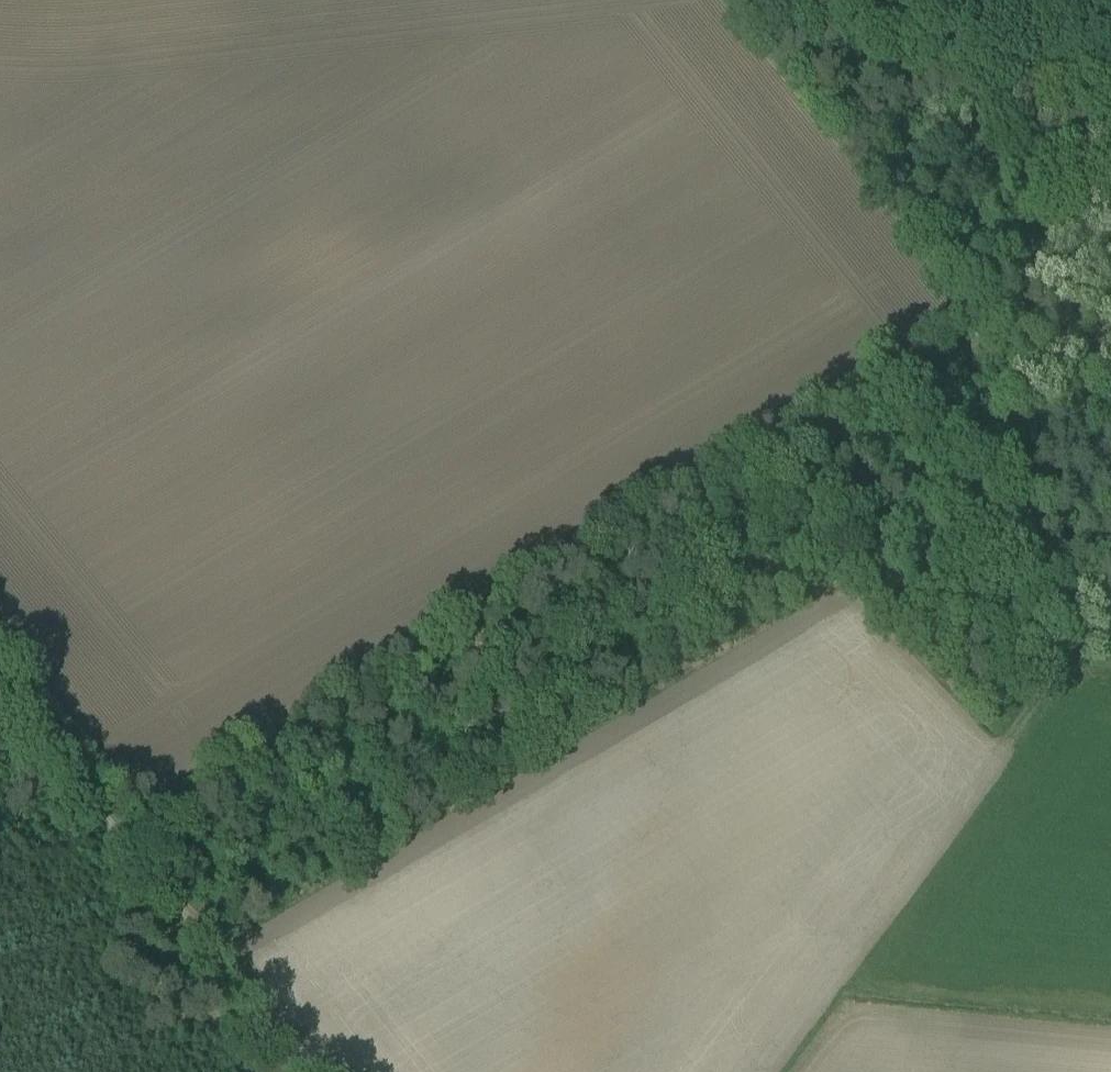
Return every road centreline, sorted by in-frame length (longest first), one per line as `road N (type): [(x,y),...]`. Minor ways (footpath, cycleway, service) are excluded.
road 1 (track): [(219,929),(0,658)]

